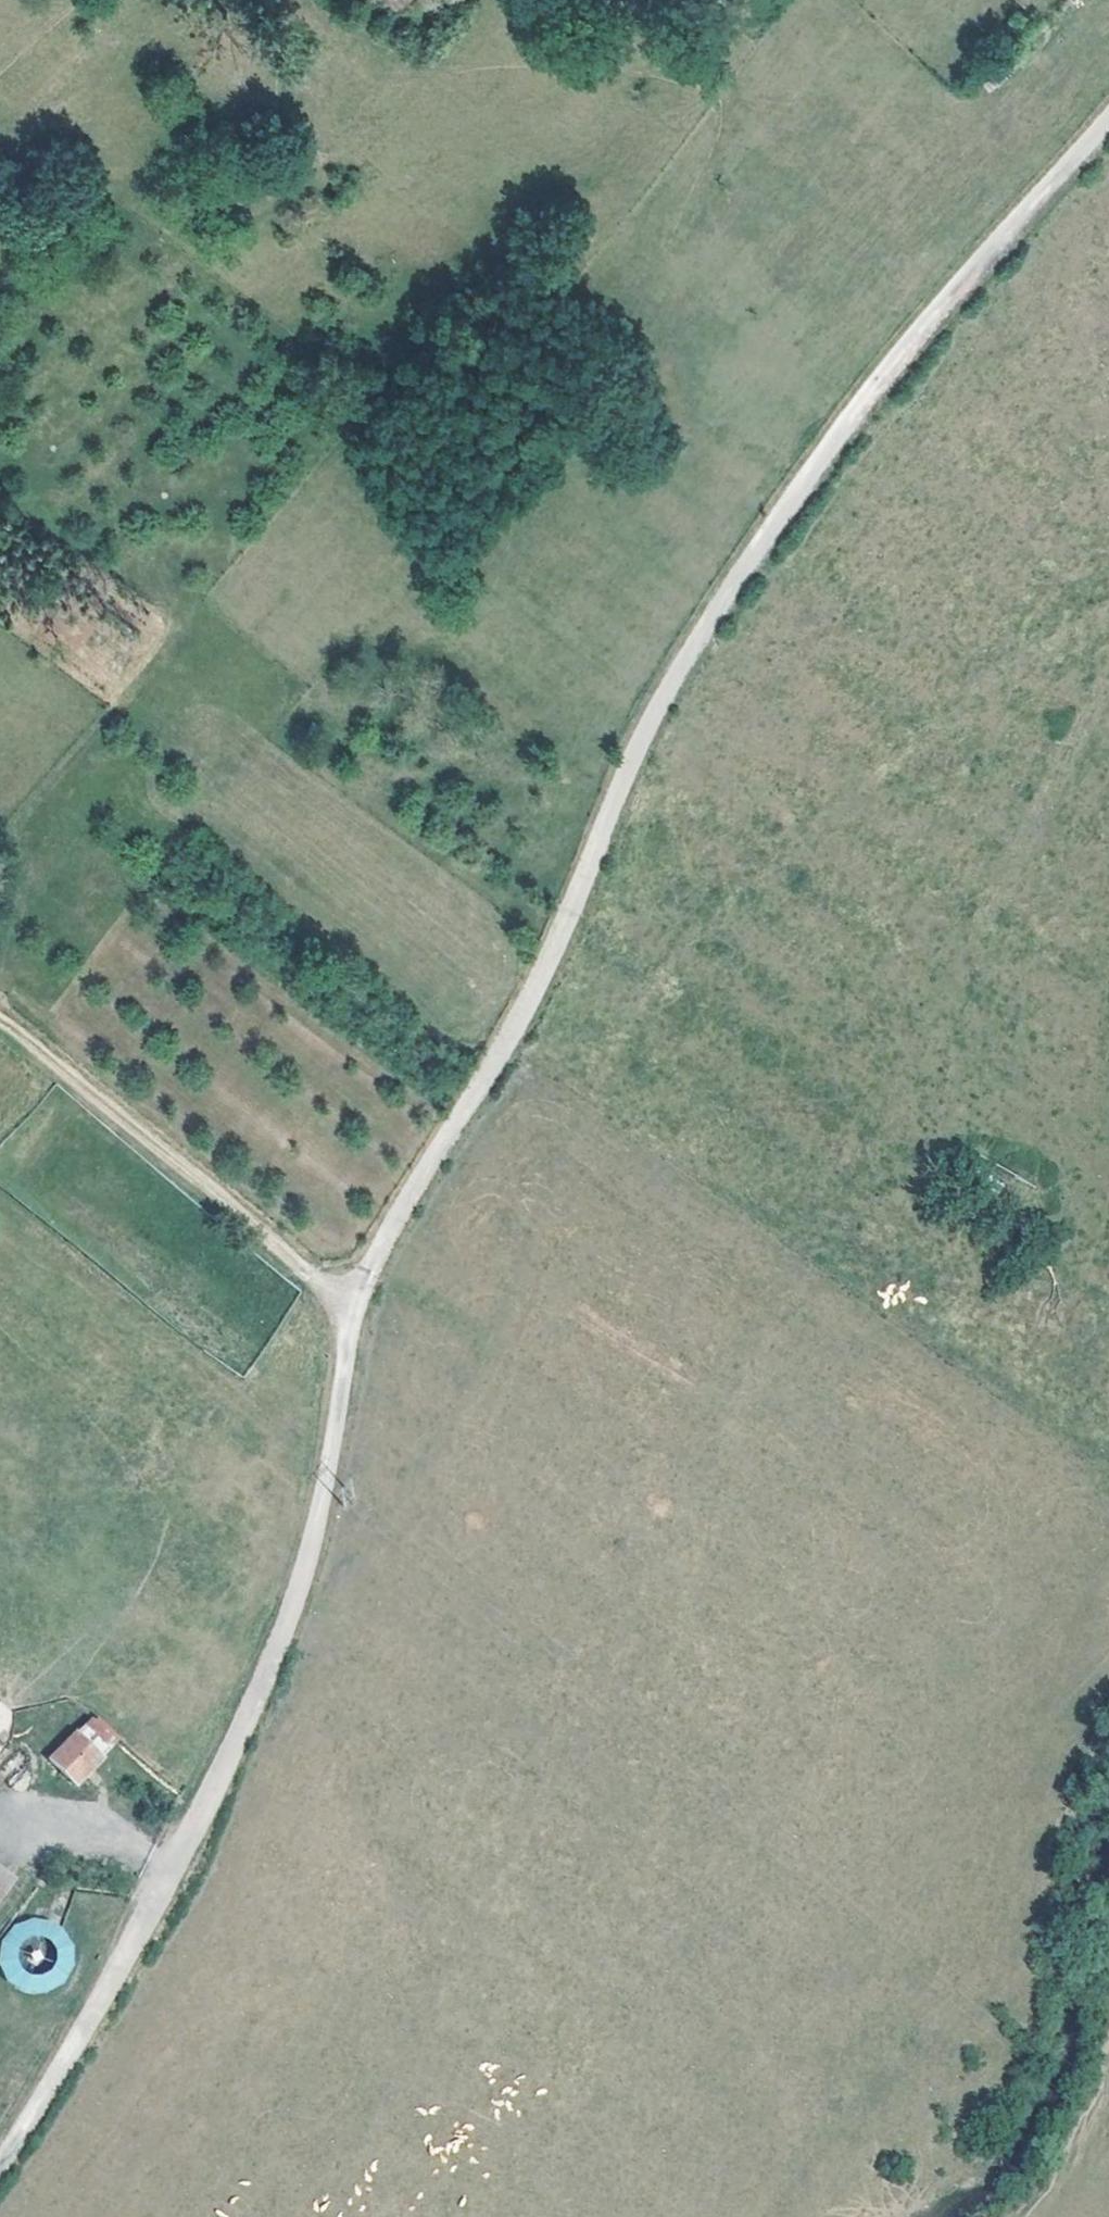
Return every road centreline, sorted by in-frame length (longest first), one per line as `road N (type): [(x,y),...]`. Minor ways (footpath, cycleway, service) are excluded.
road 1 (track): [(1108,117),(840,434),(682,663),(535,983),(381,1249),(355,1309)]
road 2 (track): [(0,2156),(166,1878),(285,1628),(311,1539),(355,1309)]
road 3 (track): [(355,1309),(0,1028)]

